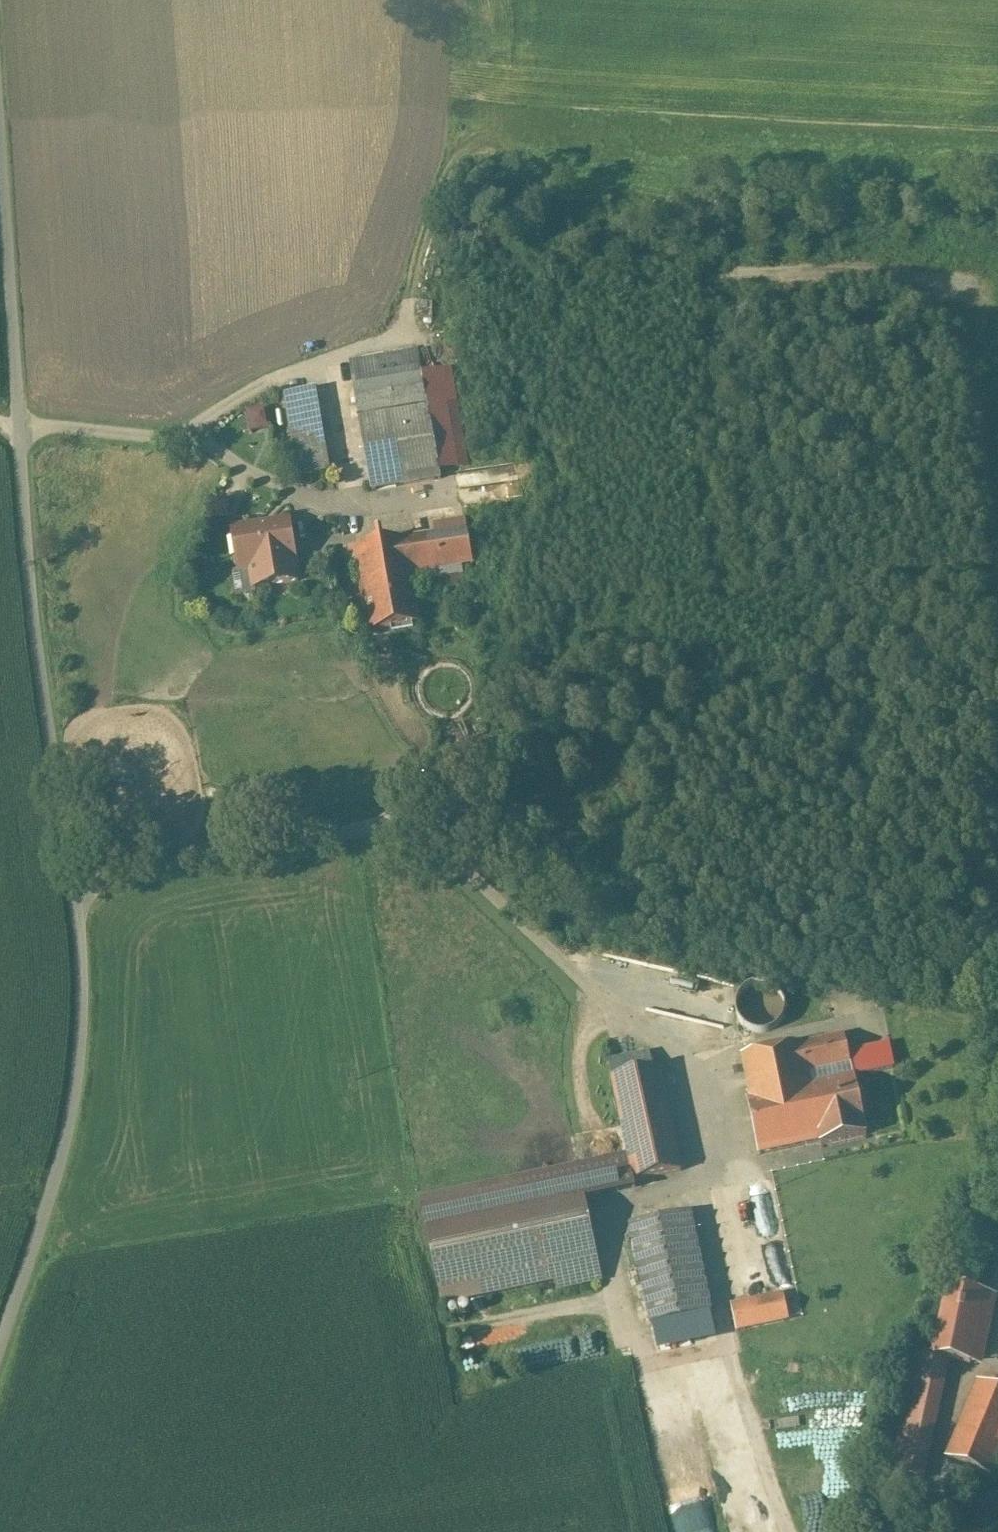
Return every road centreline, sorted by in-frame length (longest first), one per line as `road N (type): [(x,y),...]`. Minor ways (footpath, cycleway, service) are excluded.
road 1 (unclassified): [(0,1355),(68,1133),(81,961),(35,632),(0,151)]

